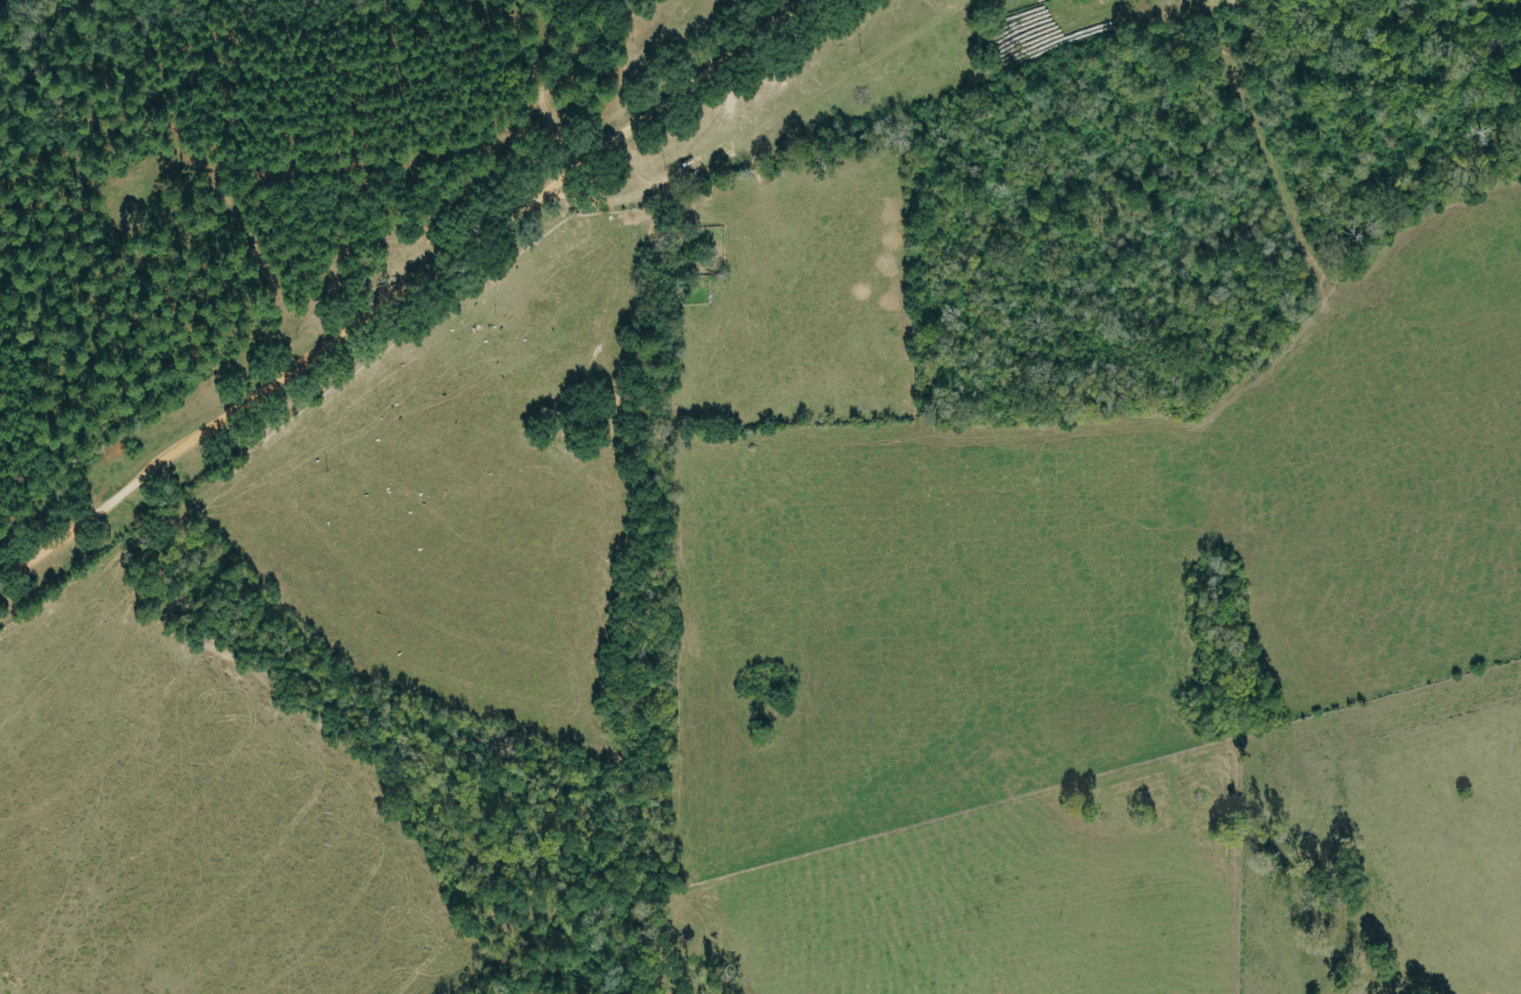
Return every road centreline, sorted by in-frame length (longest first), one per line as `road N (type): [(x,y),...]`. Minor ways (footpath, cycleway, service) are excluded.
road 1 (residential): [(0,579),(806,0)]

